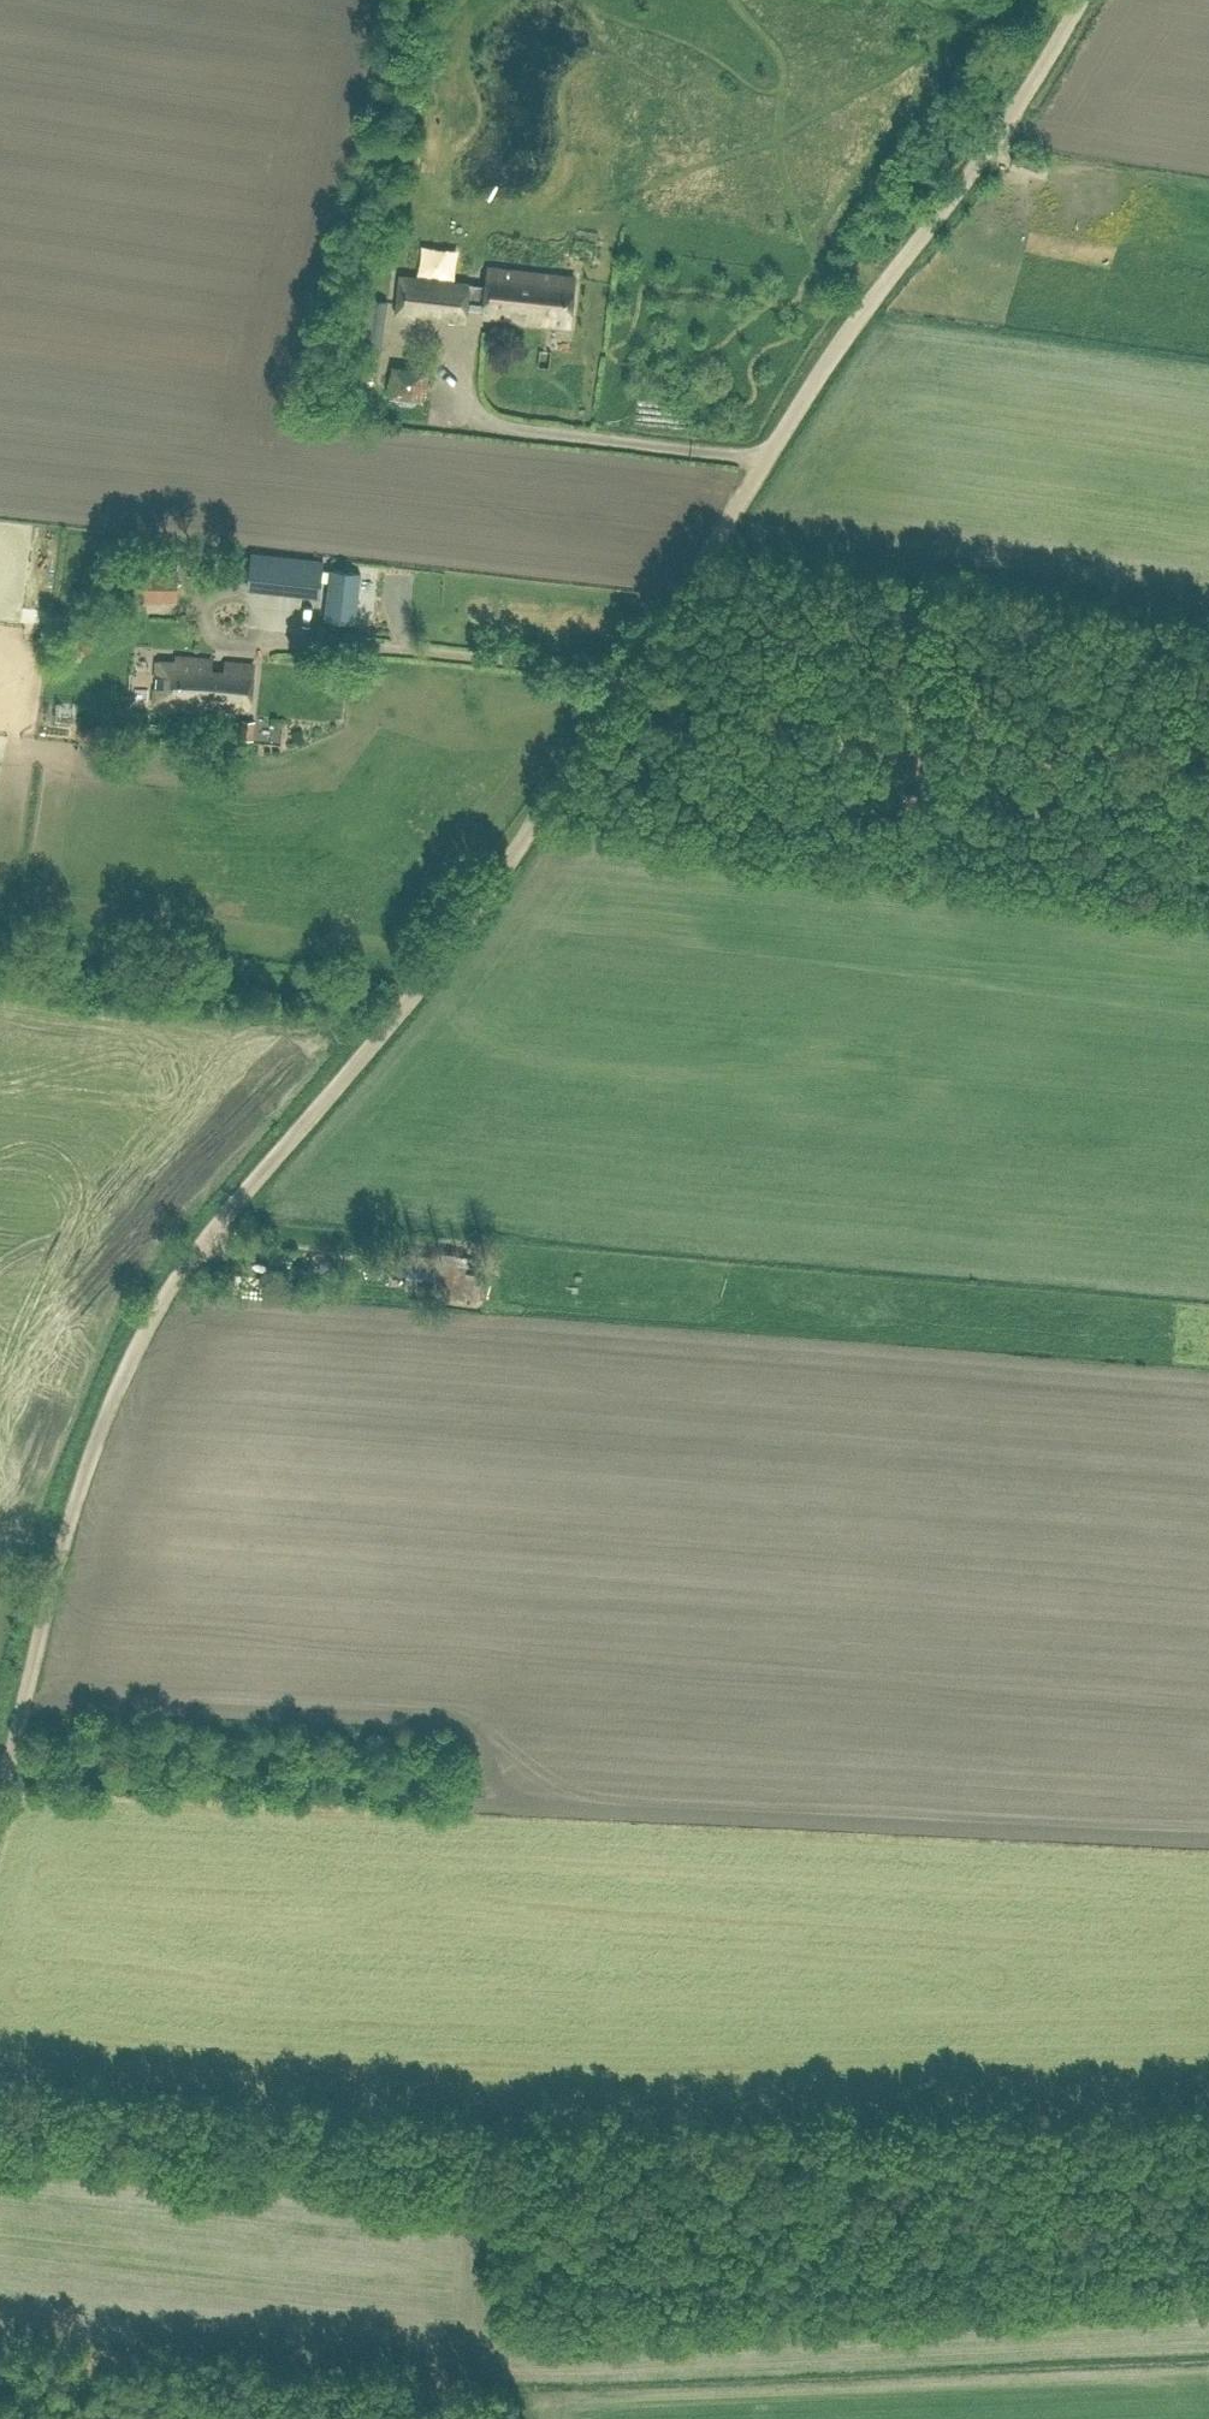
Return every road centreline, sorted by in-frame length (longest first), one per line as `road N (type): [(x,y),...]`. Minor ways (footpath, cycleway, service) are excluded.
road 1 (track): [(0,1798),(85,1470),(169,1284),(488,895),(677,606)]
road 2 (track): [(677,606),(765,457),(881,283),(985,148),(1077,0)]

